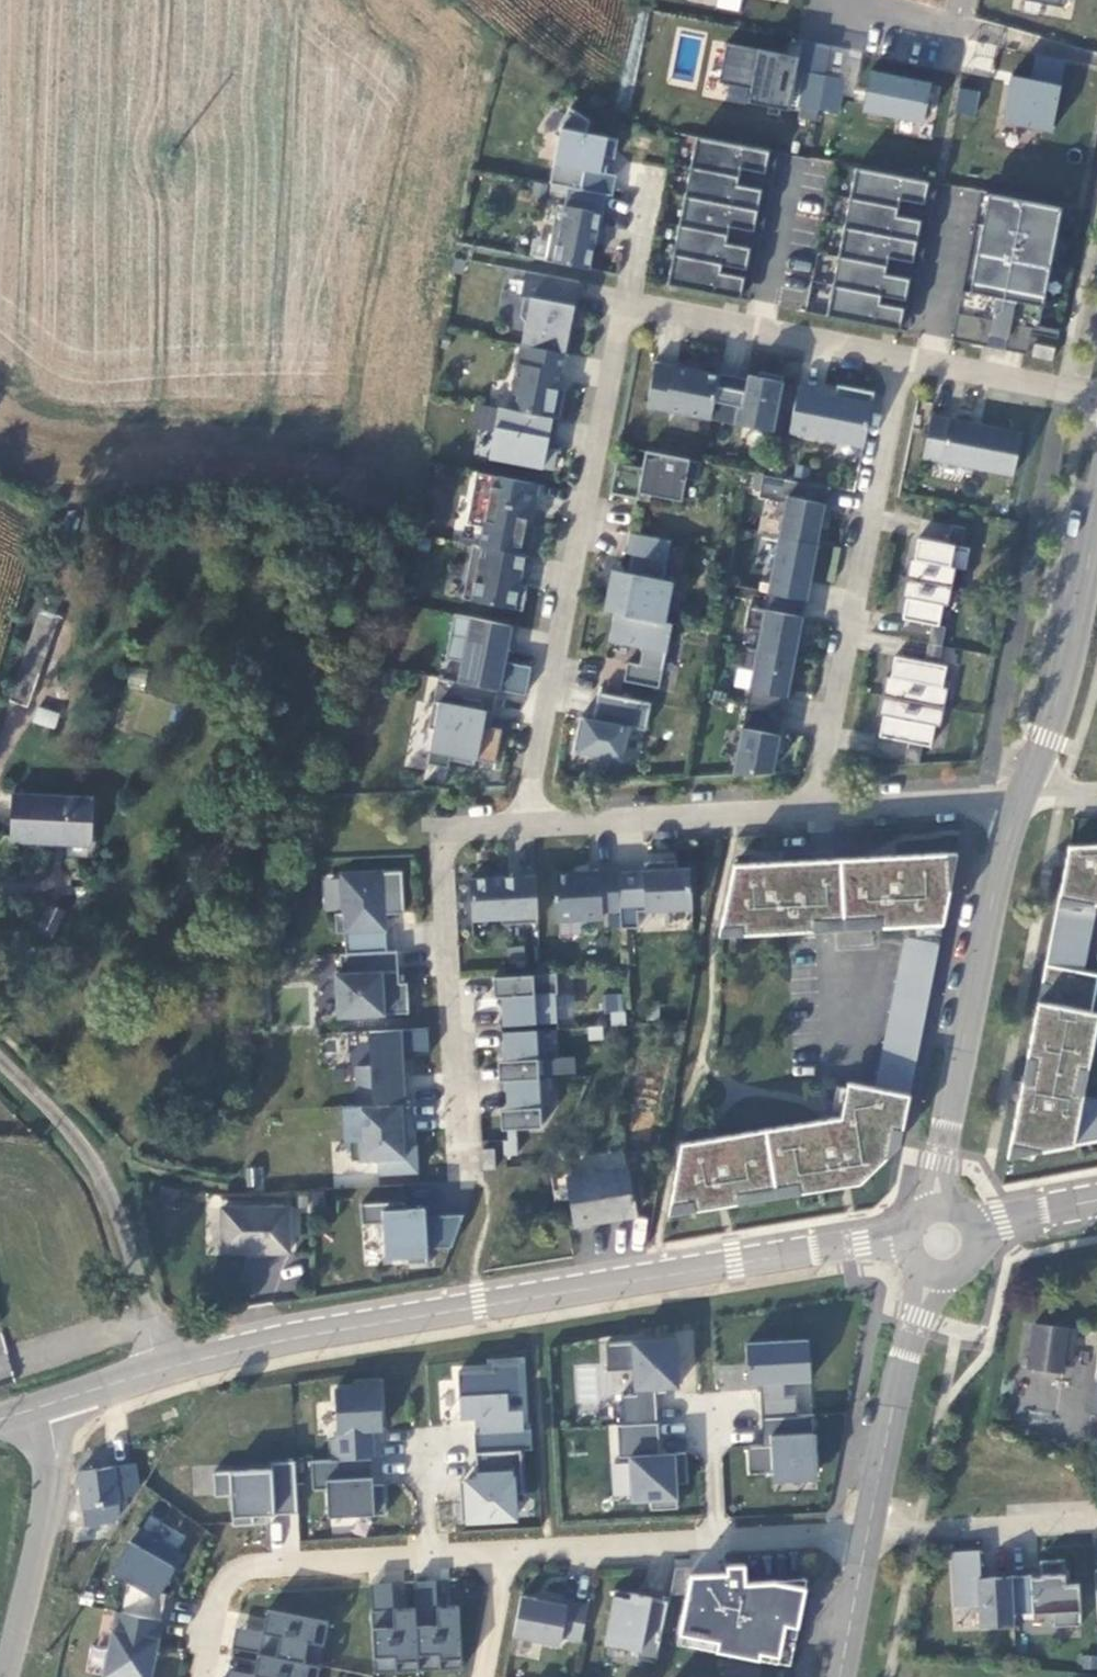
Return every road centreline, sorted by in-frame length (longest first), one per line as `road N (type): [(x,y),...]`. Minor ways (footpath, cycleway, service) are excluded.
road 1 (tertiary): [(911,1236),(287,1339),(162,1370)]
road 2 (residential): [(628,306),(523,824)]
road 3 (residential): [(901,357),(815,810)]
road 4 (residential): [(462,1163),(442,847),(466,830),(523,824)]
road 5 (unclassified): [(0,1060),(94,1163),(125,1235),(162,1370)]
road 6 (unclassified): [(1019,801),(948,1122)]
road 7 (residential): [(429,1555),(254,1566),(225,1582),(205,1676)]
road 8 (residential): [(523,824),(815,810)]
road 9 (unclassified): [(1096,526),(1048,729),(1019,801)]
road 10 (residential): [(628,306),(901,357)]
road 11 (unclassified): [(8,1676),(49,1504),(54,1445),(47,1406)]
road 12 (unclassified): [(930,1270),(892,1405),(869,1527)]
road 13 (residential): [(1090,1521),(869,1527)]
road 14 (residential): [(714,1539),(510,1552)]
road 15 (residential): [(815,810),(1019,801)]
road 16 (residential): [(901,357),(1096,403)]
road 17 (residential): [(959,0),(952,42),(831,0)]
road 18 (residential): [(867,1535),(714,1539)]
road 19 (unclassified): [(867,1535),(840,1676)]
road 20 (tertiary): [(1096,1200),(969,1227)]
road 21 (residential): [(510,1552),(484,1676)]
road 22 (residential): [(652,186),(628,306)]
road 23 (residential): [(714,1539),(707,1417)]
road 24 (tertiary): [(162,1370),(47,1406)]

